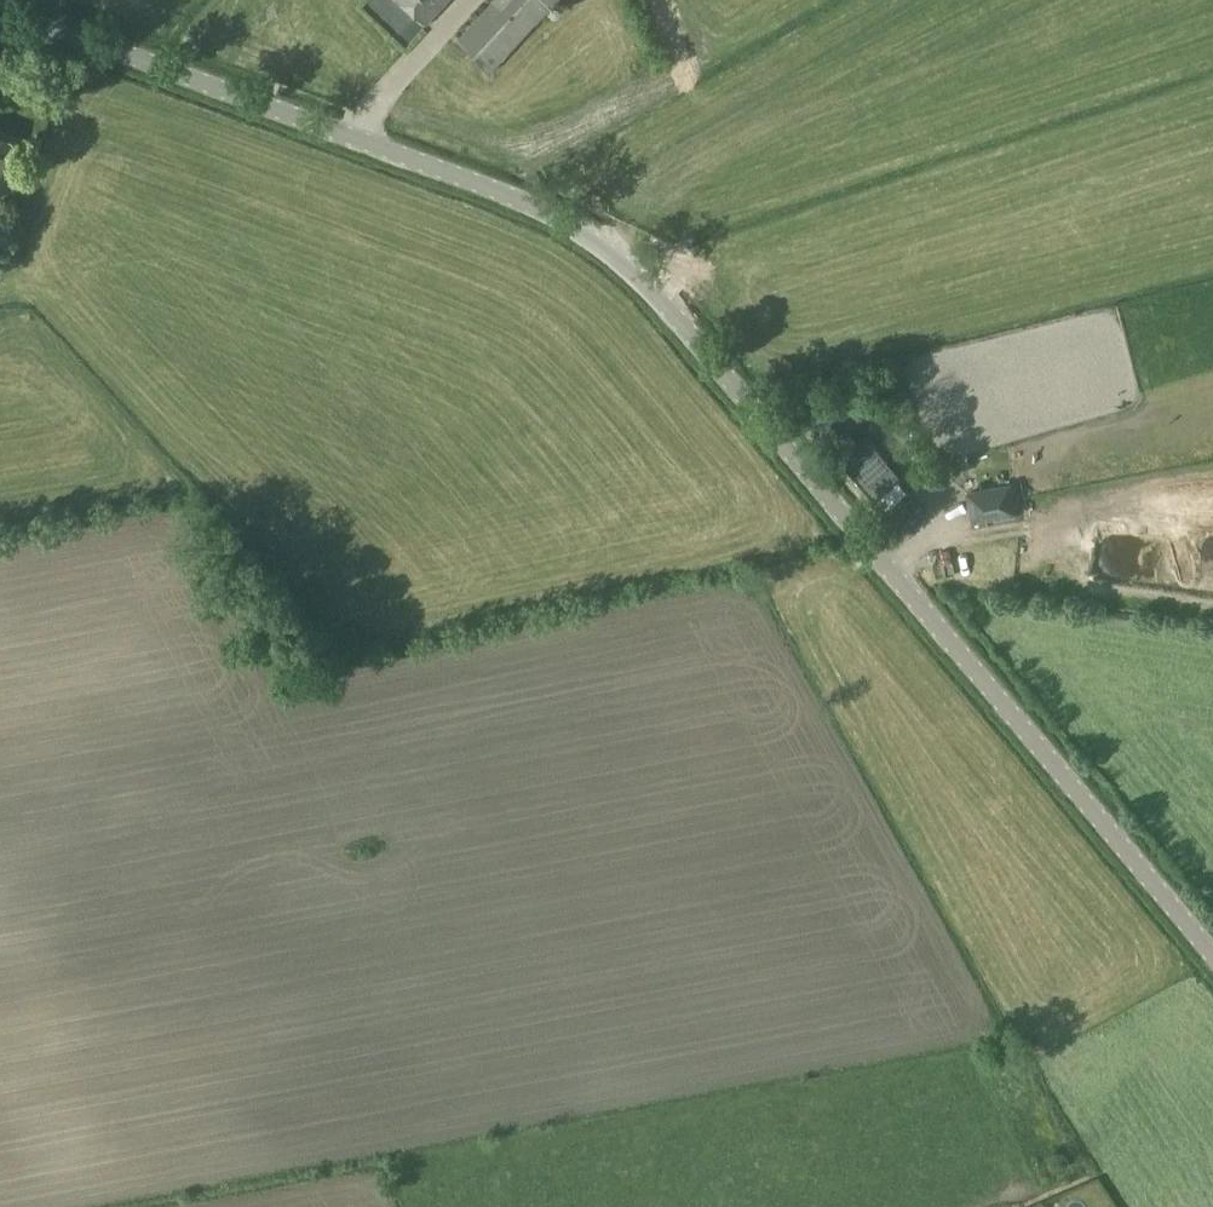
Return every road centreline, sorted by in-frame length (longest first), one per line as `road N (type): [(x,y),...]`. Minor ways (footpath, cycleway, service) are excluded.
road 1 (unclassified): [(1212,949),(645,282),(581,227),(0,8)]

